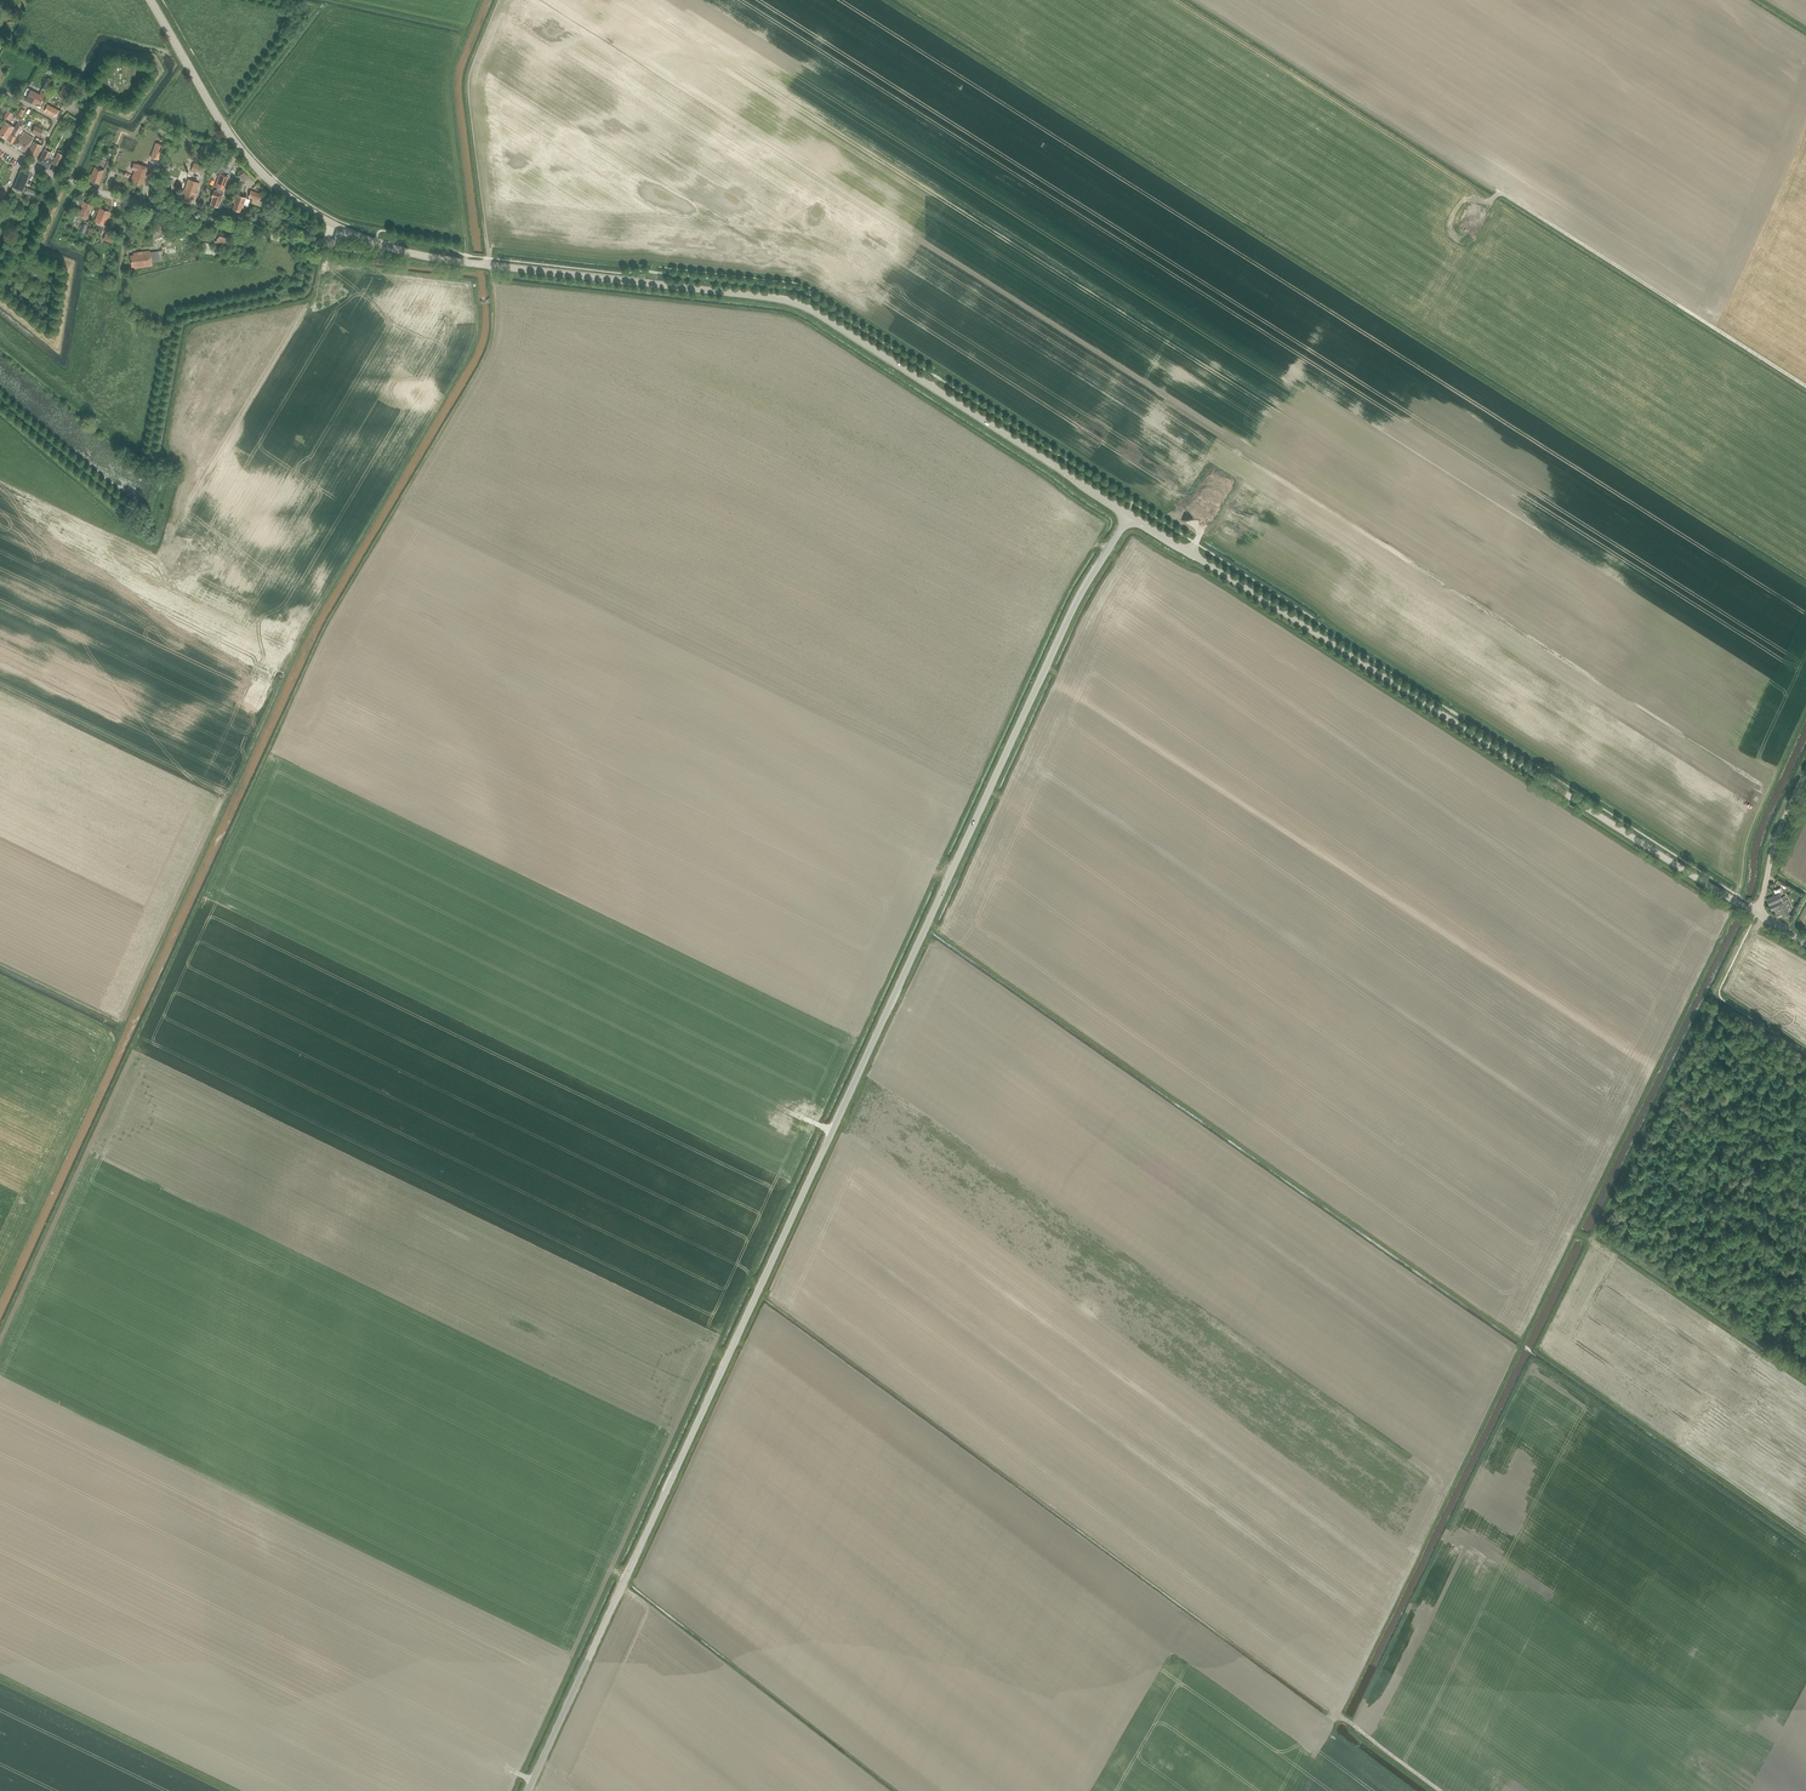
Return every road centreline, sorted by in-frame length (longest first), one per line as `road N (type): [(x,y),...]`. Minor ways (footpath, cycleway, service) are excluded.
road 1 (unclassified): [(528,1790),(1081,593),(1130,516)]
road 2 (secondary): [(1130,516),(797,304),(449,261),(341,229)]
road 3 (secondary): [(1756,914),(1130,516)]
road 4 (secondary): [(341,229),(287,194),(242,150),(150,0)]
road 5 (track): [(488,259),(467,90),(498,0)]
road 6 (unclassified): [(341,229),(312,246),(124,200)]
road 7 (unclassified): [(1756,914),(1773,844),(1805,770)]

